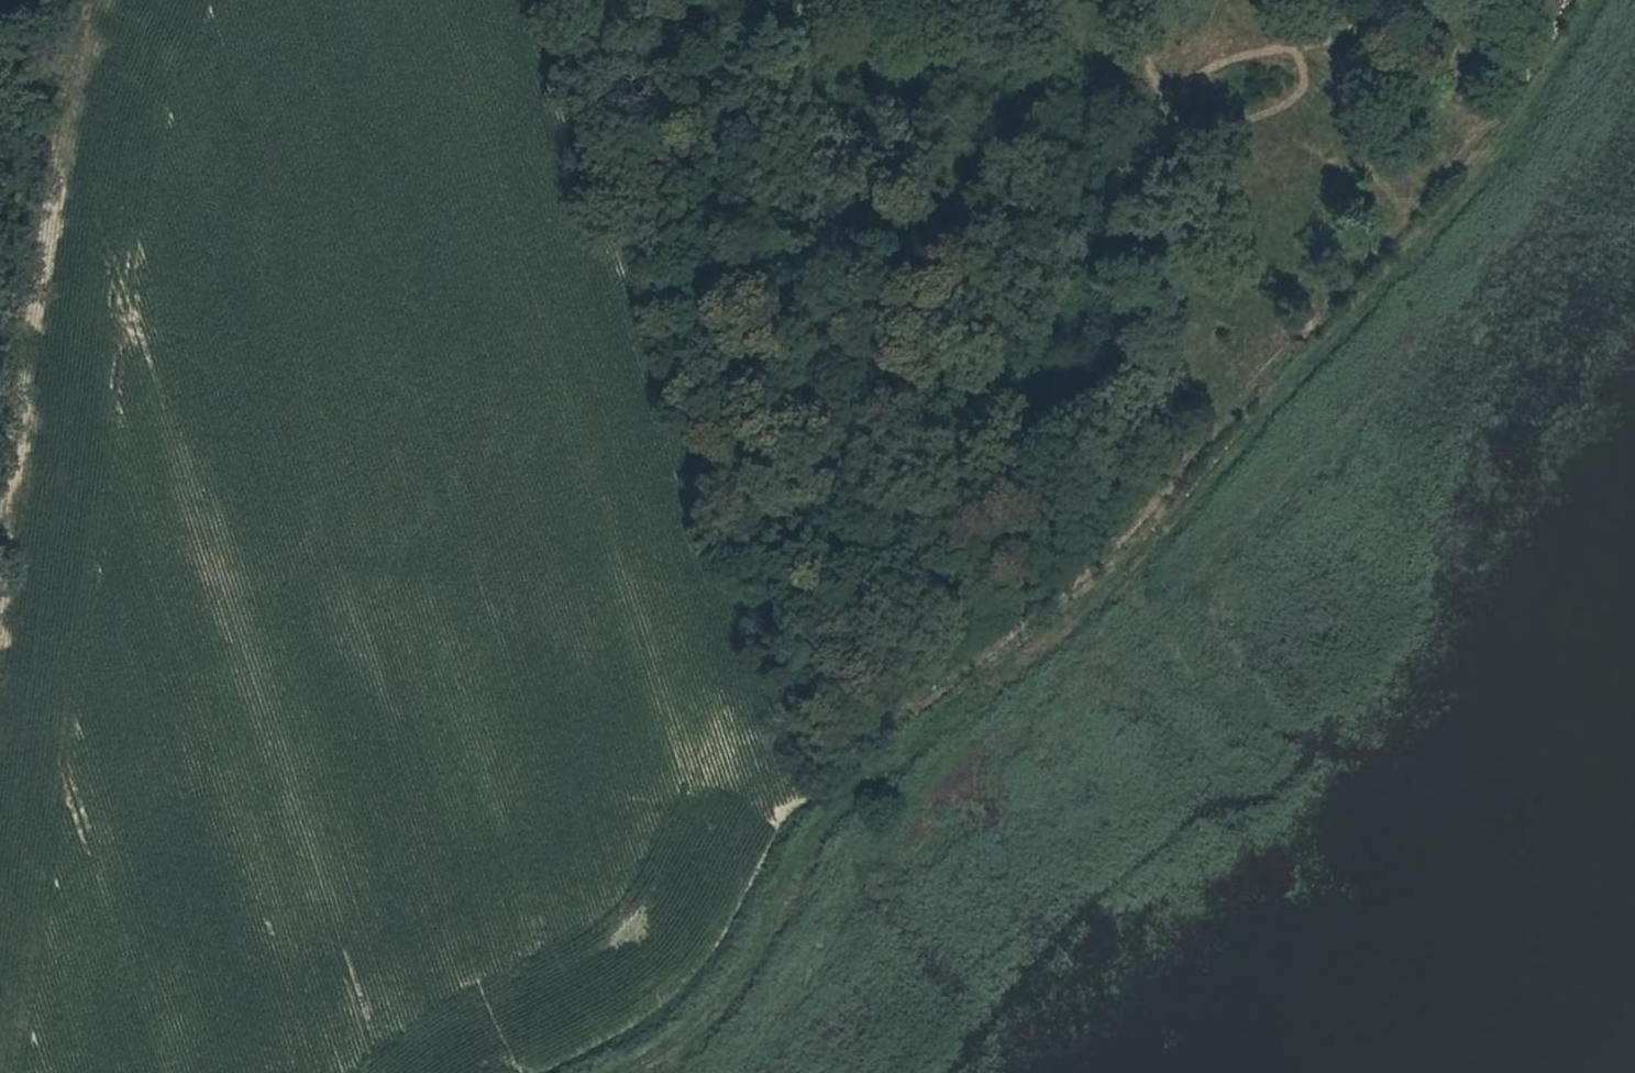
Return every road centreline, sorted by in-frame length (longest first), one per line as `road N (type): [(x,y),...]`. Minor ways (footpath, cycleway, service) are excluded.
road 1 (track): [(1550,0),(1498,90),(1271,417),(877,797),(639,1072)]

